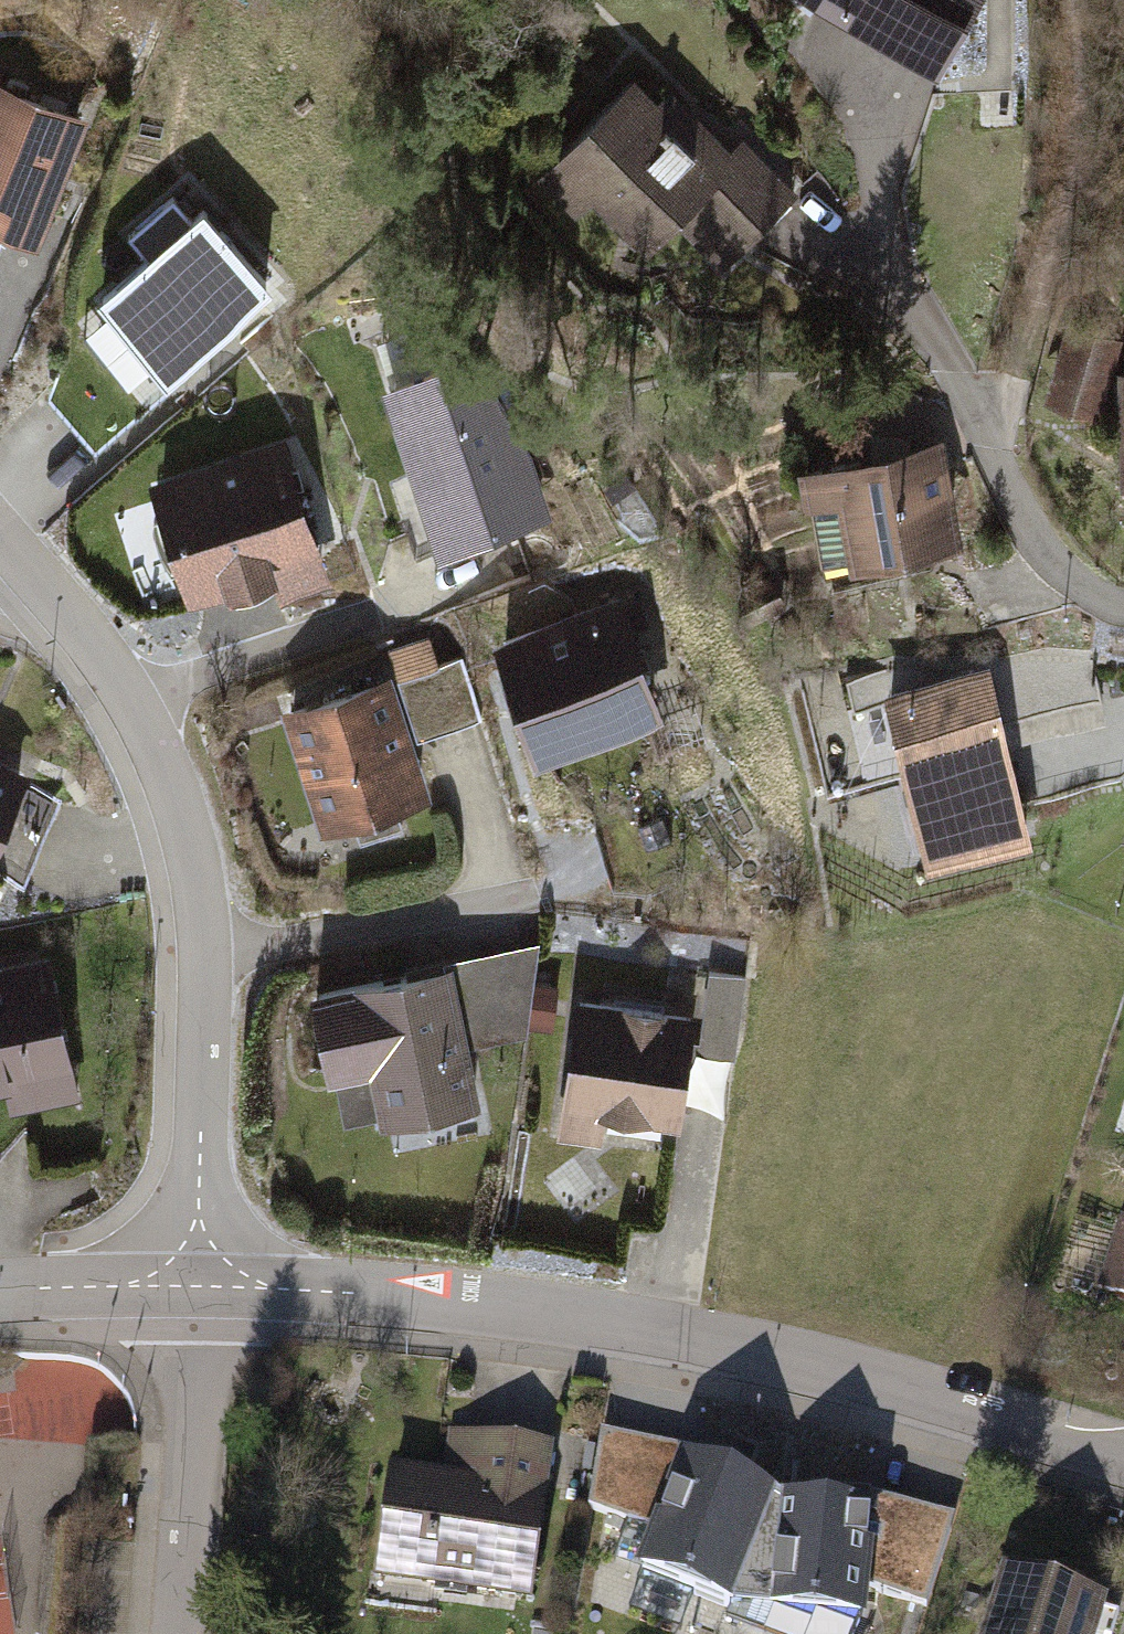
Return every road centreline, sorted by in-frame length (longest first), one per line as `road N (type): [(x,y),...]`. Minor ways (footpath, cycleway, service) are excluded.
road 1 (residential): [(1123,1468),(679,1344),(329,1299),(196,1300)]
road 2 (residential): [(22,578),(123,702),(167,776),(186,828),(204,963),(196,1300)]
road 3 (residential): [(884,262),(992,449),(1043,556),(1075,585),(1123,608)]
road 4 (residential): [(196,1300),(175,1633)]
road 5 (residential): [(196,1300),(0,1302)]

